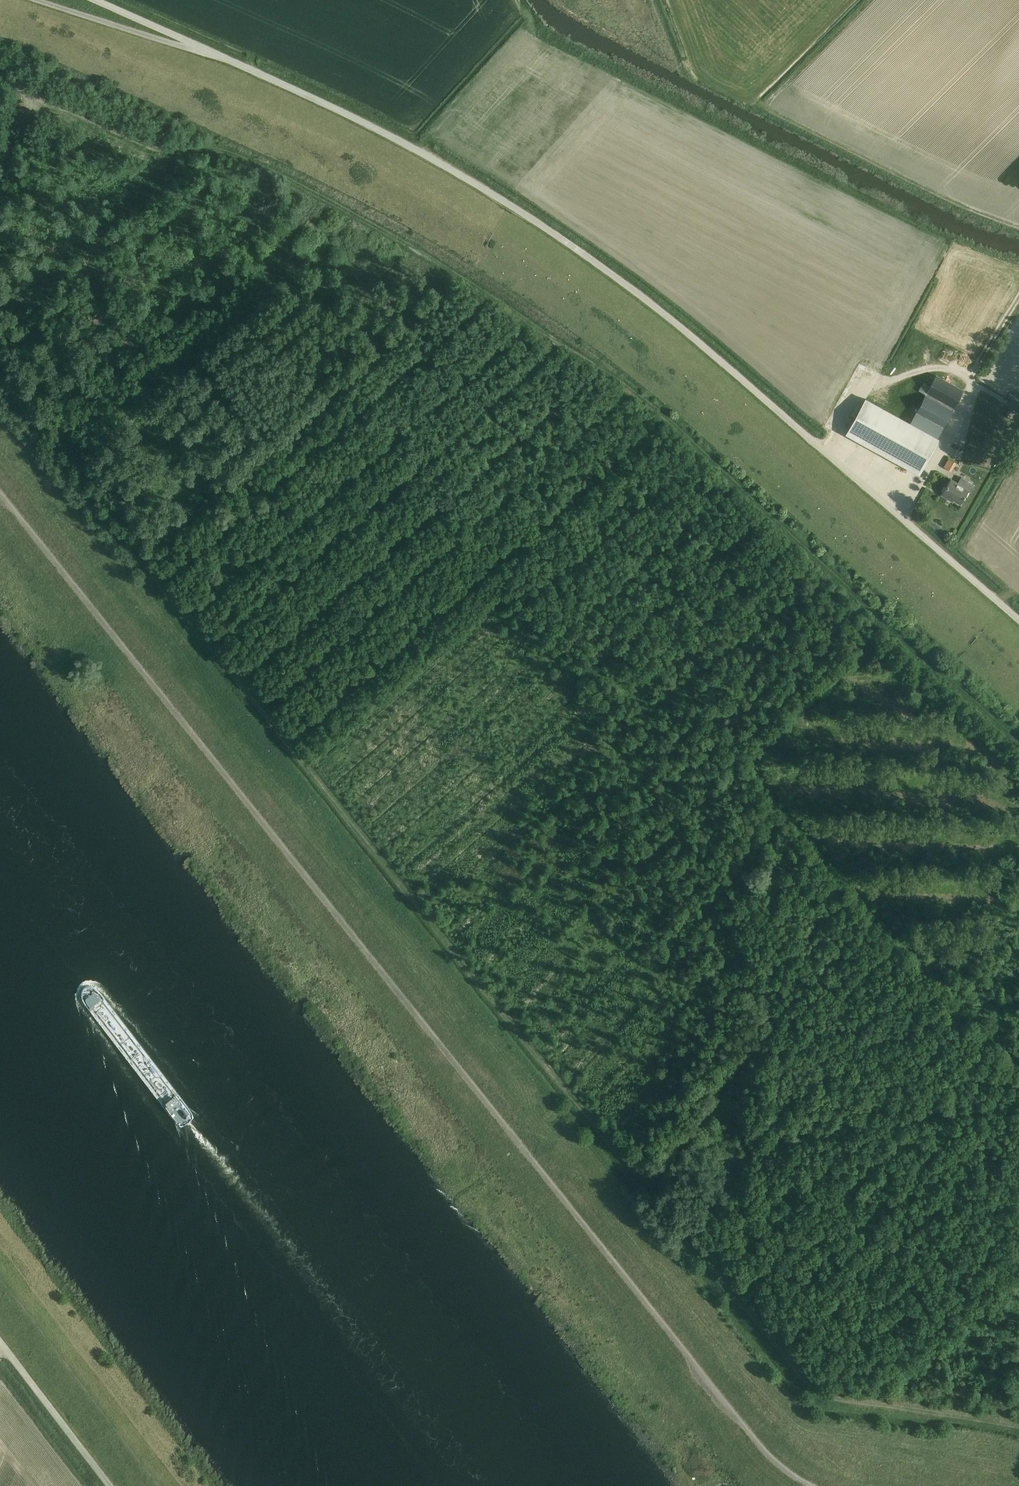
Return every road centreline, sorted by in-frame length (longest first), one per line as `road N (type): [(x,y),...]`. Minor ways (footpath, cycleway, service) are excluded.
road 1 (track): [(17,85),(167,151),(215,150),(280,173),(411,241),(611,370),(839,573),(879,618),(879,638),(759,761),(807,831),(1018,1049)]
road 2 (track): [(0,343),(141,525),(142,564),(811,1385),(828,1399),(1018,1427)]
road 3 (unclassified): [(811,1485),(776,1462),(710,1386),(0,492)]
road 4 (unclassified): [(1018,624),(636,290),(544,225),(372,125),(208,50)]
road 5 (unclassified): [(110,1485),(0,1341)]
road 6 (unclassified): [(208,50),(39,0)]
road 7 (track): [(17,85),(0,245)]
road 8 (unclassified): [(208,50),(95,0)]

